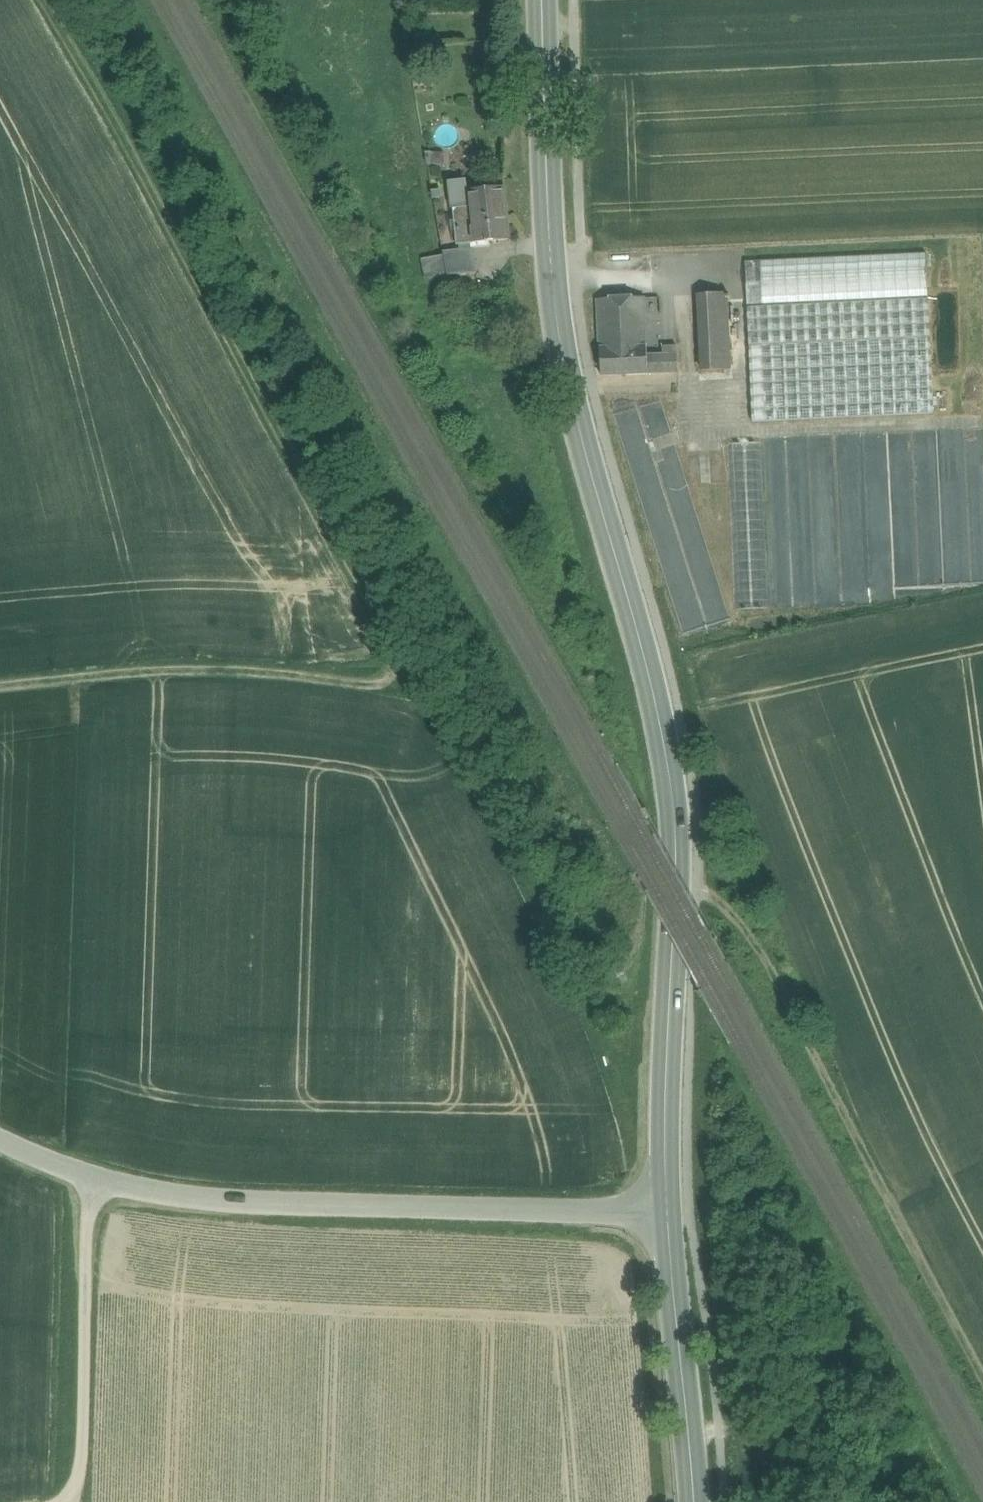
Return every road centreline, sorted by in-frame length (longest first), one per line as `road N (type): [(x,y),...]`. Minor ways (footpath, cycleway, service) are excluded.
road 1 (secondary): [(542,0),(557,323),(656,703),(675,825),(667,1215)]
road 2 (track): [(28,0),(402,658)]
road 3 (unclassified): [(91,1169),(211,1199),(667,1215)]
road 4 (track): [(982,1358),(769,961),(719,901),(676,886)]
road 5 (track): [(0,694),(192,668),(381,685),(402,658)]
road 6 (unclassified): [(79,1500),(91,1169)]
road 7 (secondary): [(667,1215),(694,1501)]

